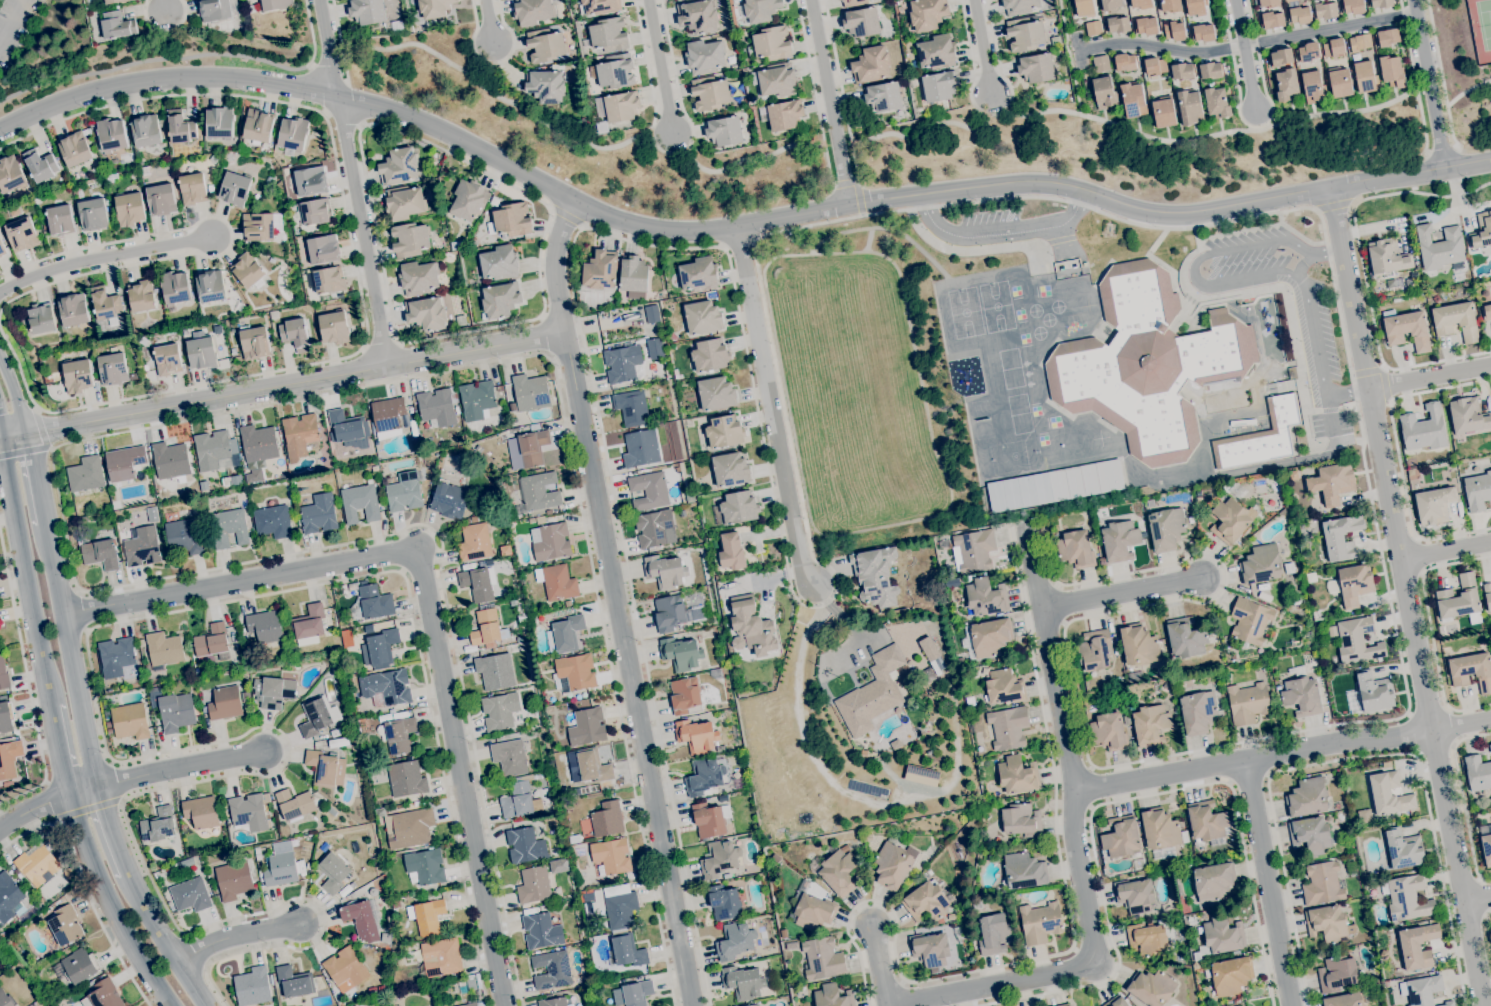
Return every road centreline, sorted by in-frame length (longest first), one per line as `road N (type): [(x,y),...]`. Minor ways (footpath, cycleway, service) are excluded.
road 1 (residential): [(0,131),(59,103),(146,82),(249,78),(412,117),(637,226),(734,228),(849,206)]
road 2 (residential): [(1326,187),(1490,1004)]
road 3 (residential): [(63,614),(417,548),(503,1005)]
road 4 (residential): [(574,201),(558,236),(555,282),(693,1005)]
road 5 (residential): [(849,206),(1017,182),(1070,187),(1135,208),(1203,211),(1490,159)]
road 6 (residential): [(888,1005),(1096,965),(1039,607)]
road 7 (residential): [(564,334),(0,436)]
road 8 (residential): [(1073,791),(1441,731)]
road 9 (residential): [(319,0),(385,365)]
road 10 (residential): [(811,585),(799,561),(734,228)]
road 11 (tertiary): [(0,417),(49,706)]
road 12 (tertiary): [(94,787),(46,523)]
road 13 (residential): [(1293,1005),(1245,763)]
road 14 (tertiary): [(66,794),(101,888),(172,1005)]
road 15 (residential): [(0,293),(65,264),(216,236)]
road 16 (residential): [(810,0),(849,206)]
road 17 (residential): [(94,787),(265,751)]
road 18 (residential): [(1445,167),(1413,0)]
road 19 (residential): [(1039,607),(1203,580)]
road 20 (tertiary): [(205,1005),(126,874)]
road 21 (residential): [(648,0),(673,132)]
road 22 (residential): [(175,964),(227,938),(300,919)]
road 23 (residential): [(1370,391),(1490,367)]

